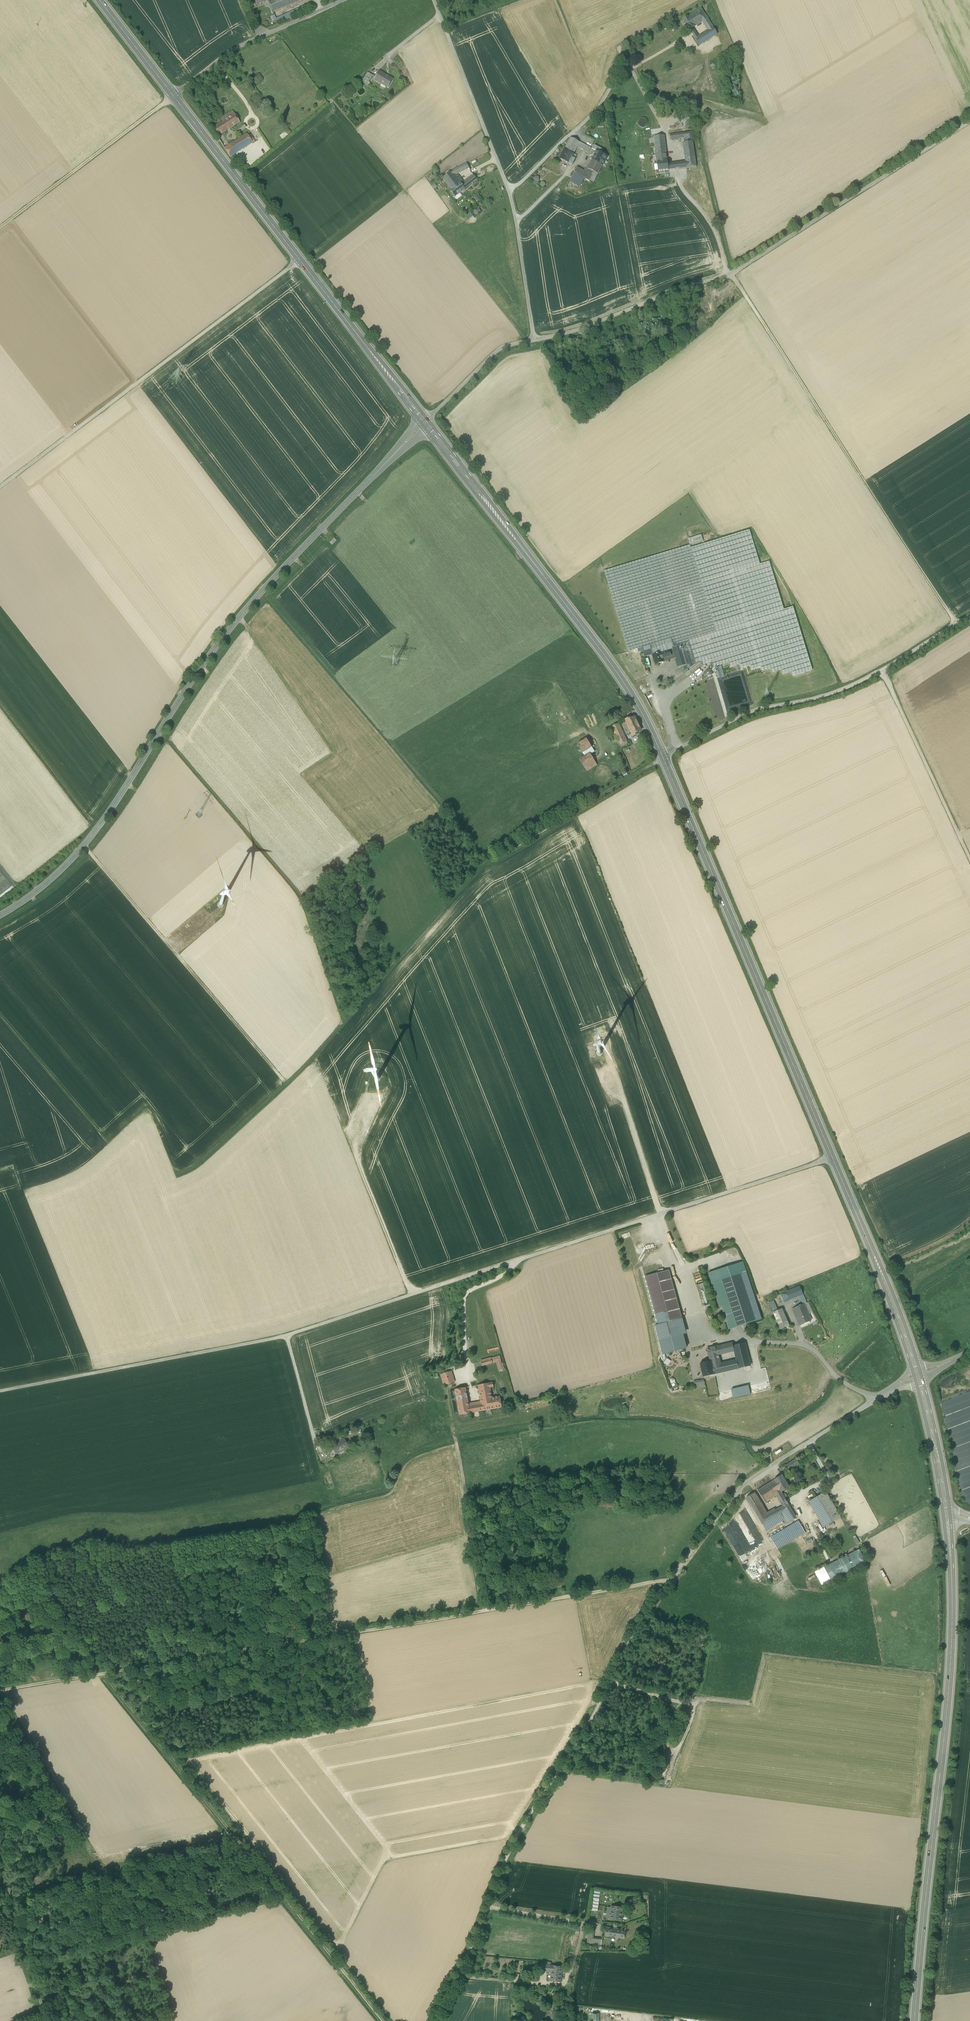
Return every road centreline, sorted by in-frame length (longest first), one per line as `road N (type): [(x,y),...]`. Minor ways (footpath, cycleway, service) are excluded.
road 1 (unclassified): [(0,1391),(286,1336),(833,1158)]
road 2 (unclassified): [(890,1391),(747,1479),(641,1617),(571,1751),(521,1827),(432,2020)]
road 3 (tertiary): [(0,915),(84,846),(223,638),(425,423)]
road 4 (track): [(104,1673),(669,1579)]
road 5 (secondary): [(425,423),(100,0)]
road 6 (secondary): [(914,2020),(950,1664),(947,1516)]
road 7 (unclassified): [(969,121),(734,271),(533,340)]
road 8 (track): [(104,1673),(384,2020)]
road 9 (secondary): [(833,1158),(662,756)]
road 10 (track): [(956,624),(729,274)]
road 11 (track): [(346,0),(230,52),(0,227)]
road 12 (secondary): [(662,756),(609,660),(425,423)]
road 13 (track): [(300,260),(0,487)]
road 14 (unclassified): [(533,340),(508,189),(433,0)]
road 15 (track): [(84,846),(284,1081)]
road 16 (track): [(446,903),(485,865),(662,756)]
road 17 (track): [(323,1074),(411,1295)]
road 18 (unclassified): [(882,670),(813,699),(749,712),(662,756)]
road 19 (secondary): [(916,1369),(833,1158)]
road 20 (unclassified): [(882,670),(969,860)]
road 21 (track): [(508,189),(594,113),(617,78),(639,66)]
road 22 (track): [(0,1854),(47,2020)]
road 23 (track): [(660,1214),(613,1066)]
road 24 (track): [(610,1683),(691,1707),(673,1762)]
road 25 (track): [(517,1260),(464,1300),(472,1374)]
road 26 (unclassified): [(533,340),(498,350),(425,423)]
road 27 (secondary): [(947,1516),(920,1384)]

